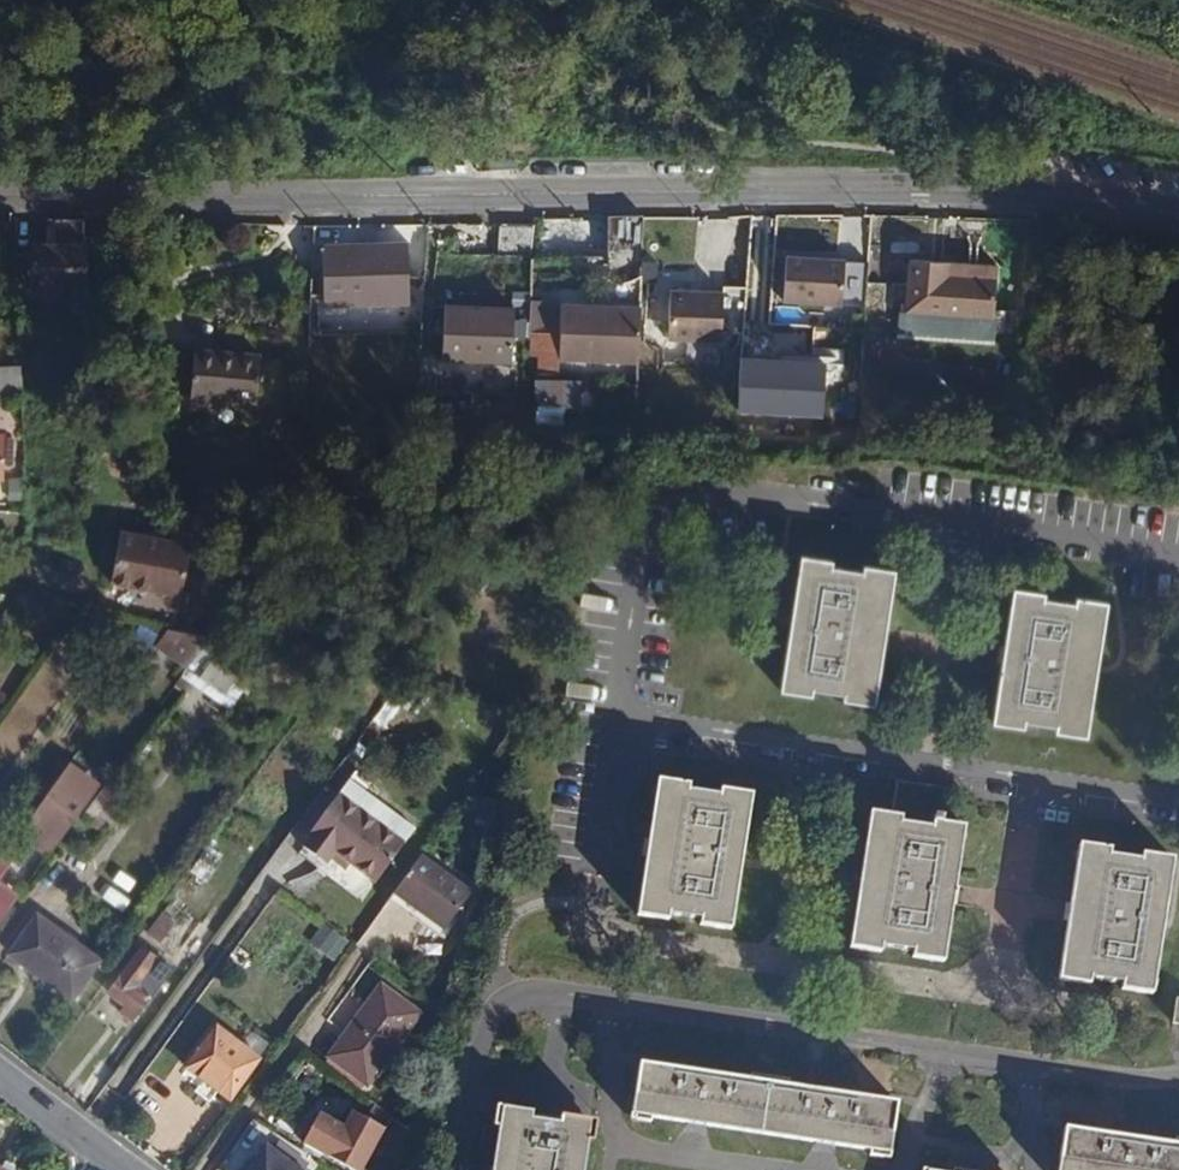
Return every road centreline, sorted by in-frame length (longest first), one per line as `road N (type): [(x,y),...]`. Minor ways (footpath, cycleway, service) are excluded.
road 1 (secondary): [(1178,214),(928,190),(0,194)]
road 2 (residential): [(471,1169),(489,1022),(510,999),(543,991),(1134,1073),(1178,1070)]
road 3 (residential): [(1178,556),(741,490),(673,509),(640,571),(619,731)]
road 4 (residential): [(619,731),(592,928),(604,945),(1013,1007)]
road 5 (residential): [(1040,790),(619,731)]
road 6 (residential): [(1040,790),(1013,1007)]
road 7 (residential): [(1178,809),(1040,790)]
road 8 (unclassified): [(0,1073),(110,1158)]
road 9 (residential): [(1013,1007),(1142,1027)]

